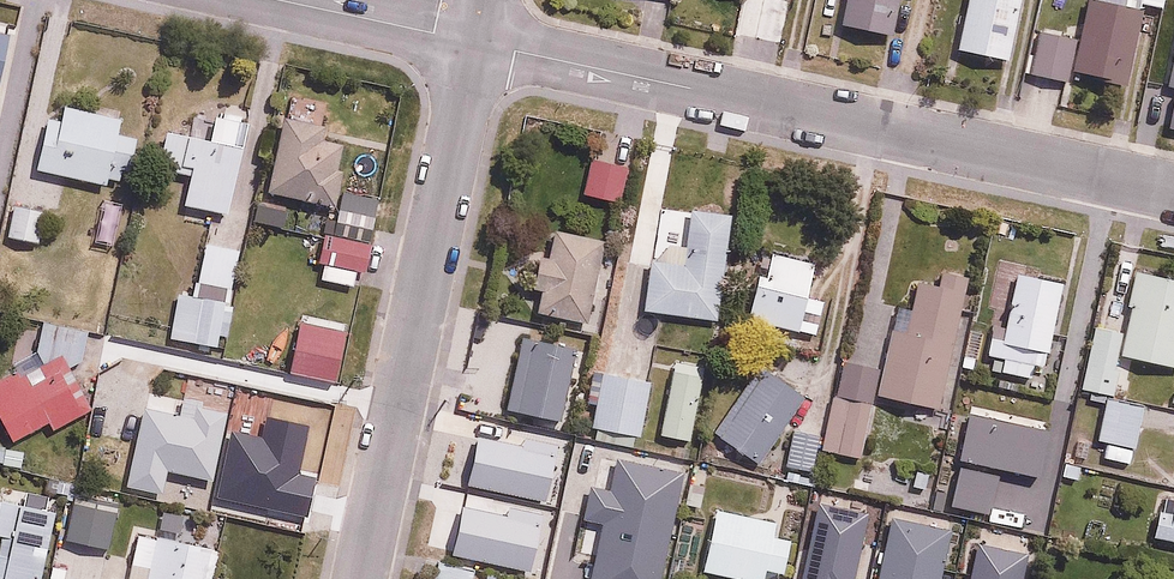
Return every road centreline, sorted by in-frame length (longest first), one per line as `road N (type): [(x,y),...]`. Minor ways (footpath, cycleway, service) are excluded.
road 1 (residential): [(1173,189),(475,43)]
road 2 (residential): [(475,43),(360,578)]
road 3 (residential): [(475,43),(285,0)]

